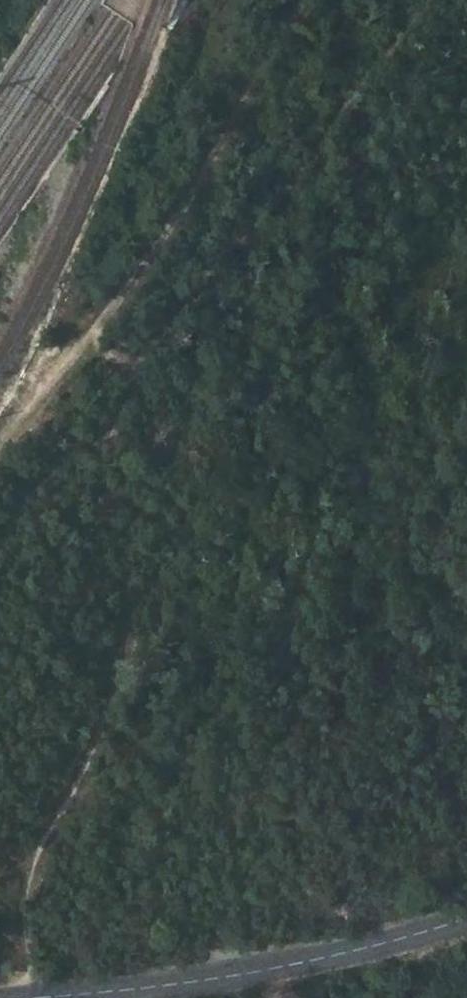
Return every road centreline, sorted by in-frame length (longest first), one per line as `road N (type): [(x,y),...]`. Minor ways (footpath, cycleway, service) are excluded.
road 1 (track): [(306,0),(92,347),(0,457)]
road 2 (unclassified): [(22,997),(241,974),(466,920)]

